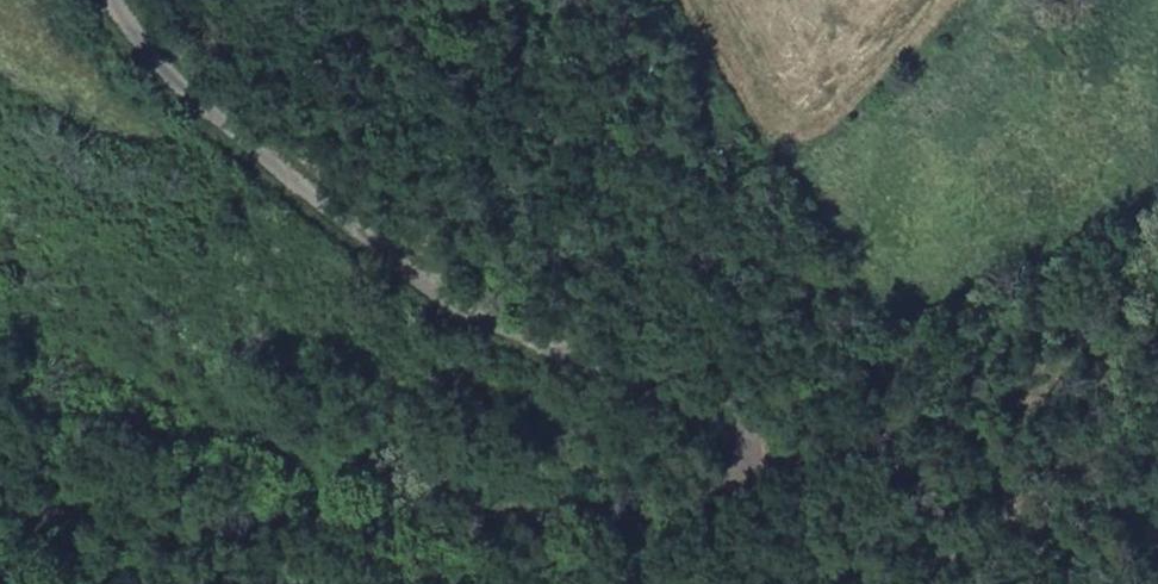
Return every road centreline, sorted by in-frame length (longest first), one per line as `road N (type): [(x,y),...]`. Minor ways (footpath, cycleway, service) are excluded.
road 1 (unclassified): [(108,0),(120,25),(202,113),(438,315),(554,365),(680,400),(725,427),(733,444),(723,474),(681,497),(547,517),(163,522),(0,506)]

